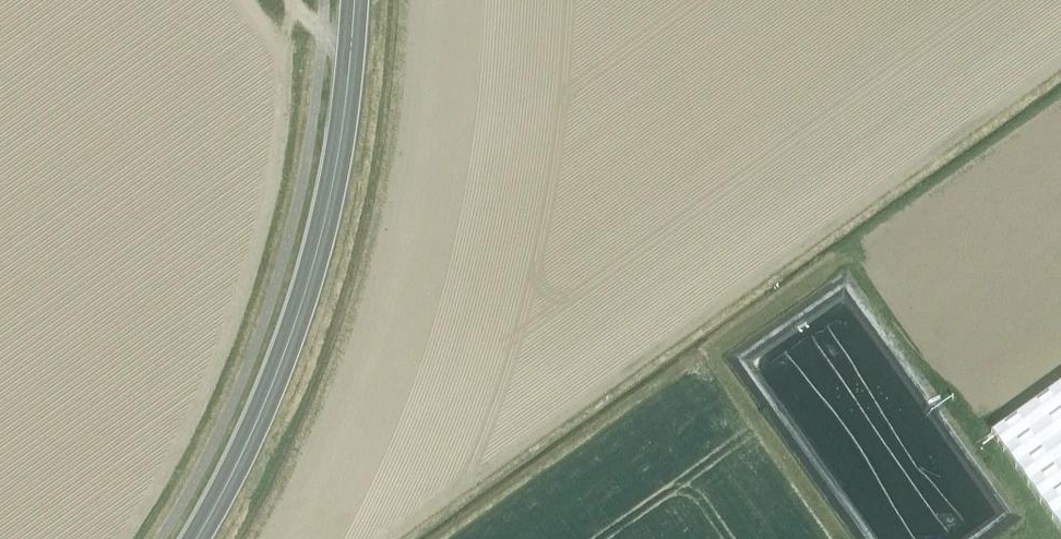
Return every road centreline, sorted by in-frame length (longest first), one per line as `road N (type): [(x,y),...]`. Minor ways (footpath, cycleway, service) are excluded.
road 1 (tertiary): [(194,538),(264,403),(306,286),(336,164),(354,0)]

